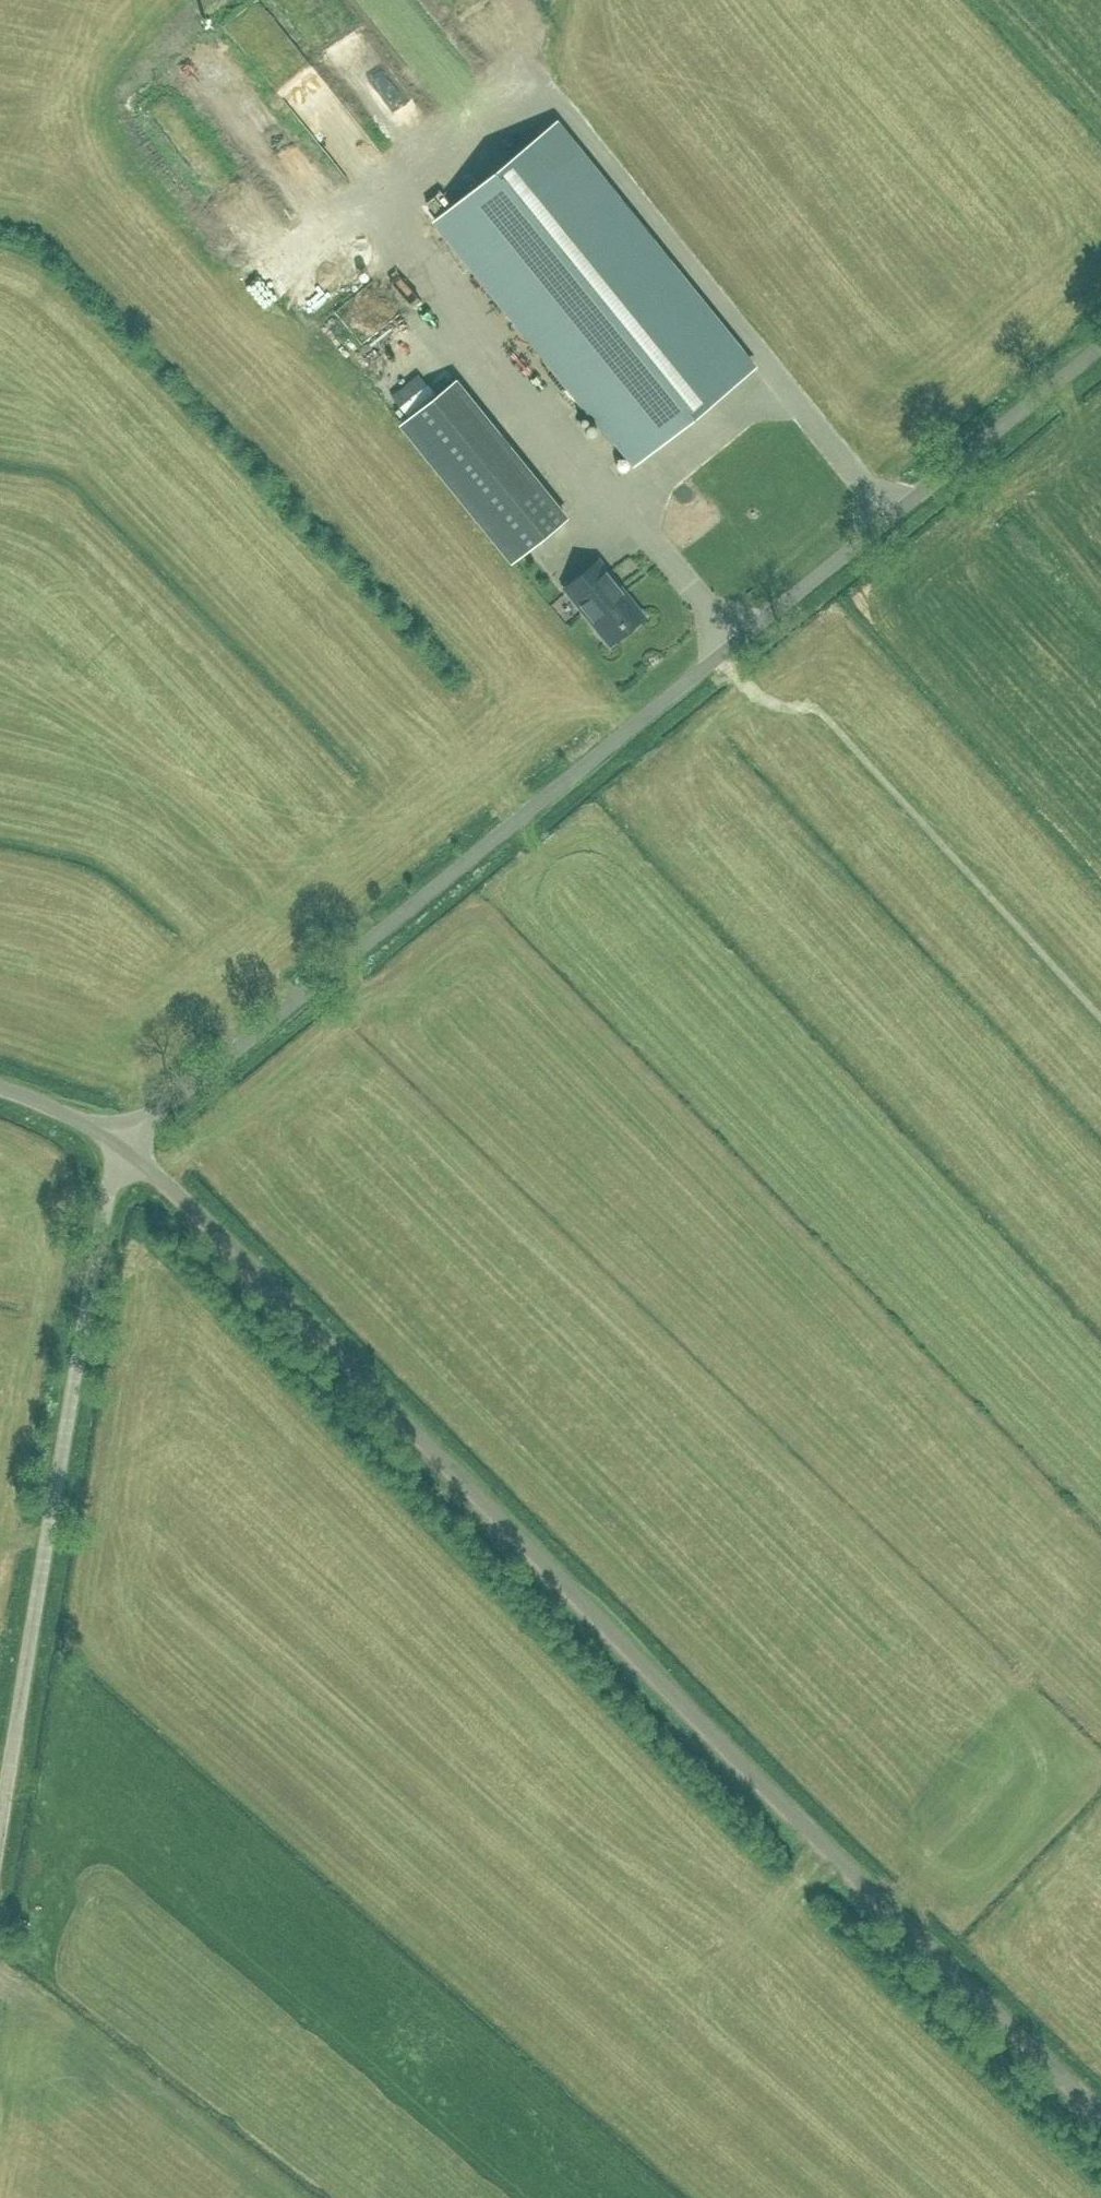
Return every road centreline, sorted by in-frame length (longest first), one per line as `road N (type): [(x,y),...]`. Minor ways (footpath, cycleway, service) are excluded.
road 1 (unclassified): [(1100,2117),(886,1916),(143,1162)]
road 2 (unclassified): [(151,1114),(1100,348)]
road 3 (unclassified): [(120,1145),(0,1829)]

